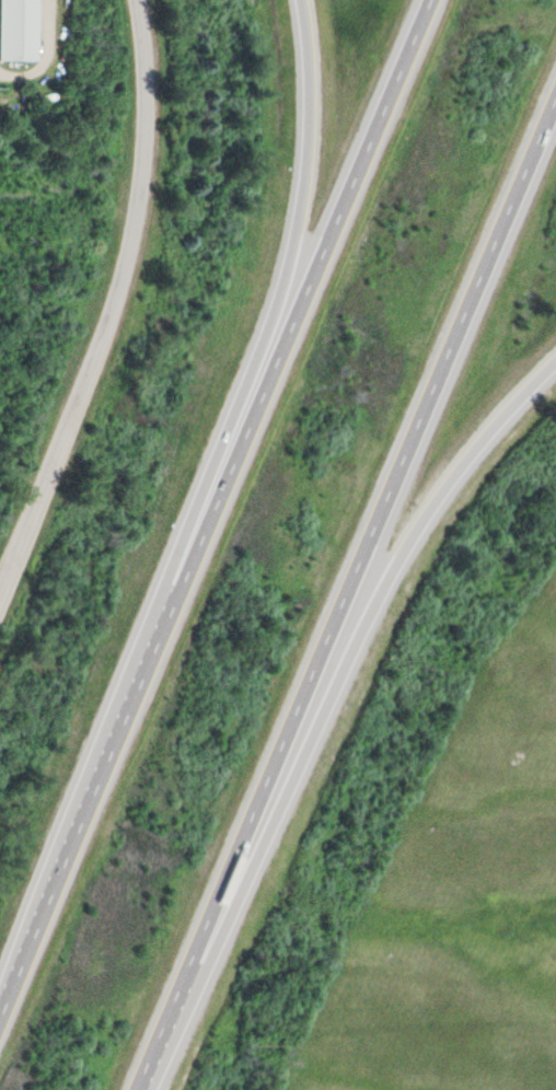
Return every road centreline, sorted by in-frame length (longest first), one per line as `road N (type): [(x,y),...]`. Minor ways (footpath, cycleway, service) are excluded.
road 1 (motorway): [(427,0),(0,1013)]
road 2 (motorway): [(135,1089),(555,95)]
road 3 (motorway): [(290,0),(296,68),(286,199),(266,308),(103,717),(59,868)]
road 4 (motorway): [(139,1080),(230,924),(402,561),(482,443),(555,362)]
road 5 (residential): [(0,558),(104,275),(127,171),(126,0)]

